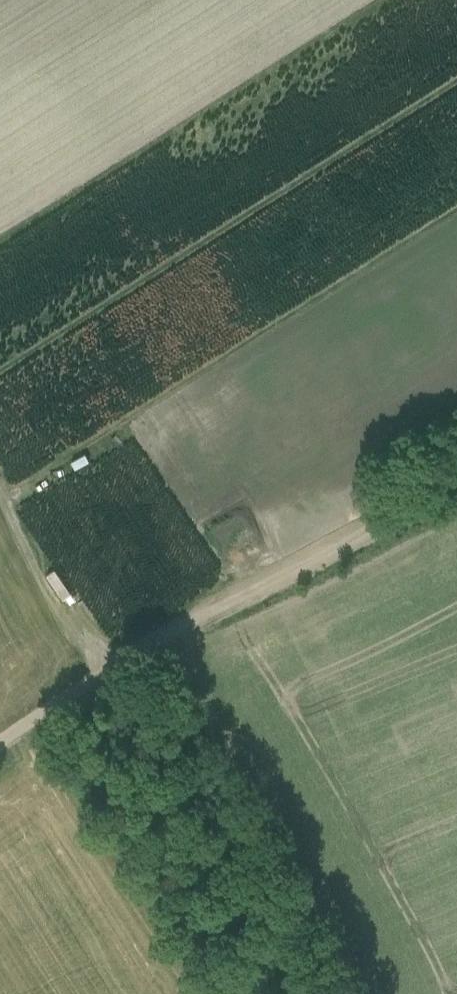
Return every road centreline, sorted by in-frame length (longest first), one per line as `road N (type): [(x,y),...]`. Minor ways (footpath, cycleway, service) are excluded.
road 1 (track): [(456,472),(236,603),(101,669),(0,740)]

